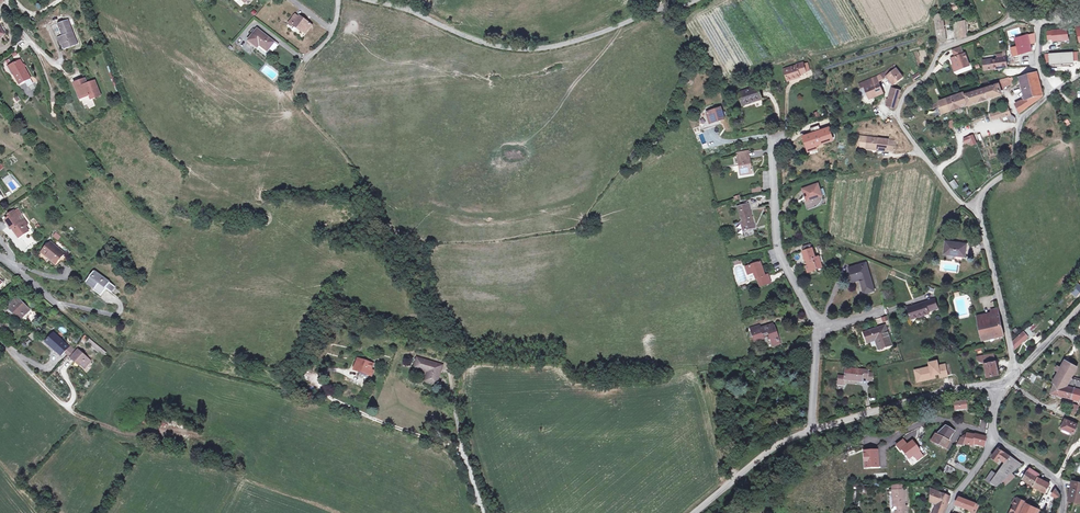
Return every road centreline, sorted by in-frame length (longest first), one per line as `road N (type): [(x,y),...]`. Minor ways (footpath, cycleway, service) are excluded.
road 1 (unclassified): [(368,0),(521,50),(577,41),(694,0)]
road 2 (residential): [(812,432),(820,327),(781,256),(772,194),(778,138)]
road 3 (unclassified): [(978,209),(959,200),(898,111),(943,47),(1017,15)]
road 4 (tertiary): [(1001,383),(812,432)]
road 5 (residential): [(0,342),(76,414),(123,433),(152,430)]
road 6 (unclassified): [(1017,374),(978,209)]
road 7 (unclassified): [(978,209),(980,195),(1016,164),(1020,118),(1050,95)]
road 8 (tertiary): [(812,432),(772,449),(693,512)]

